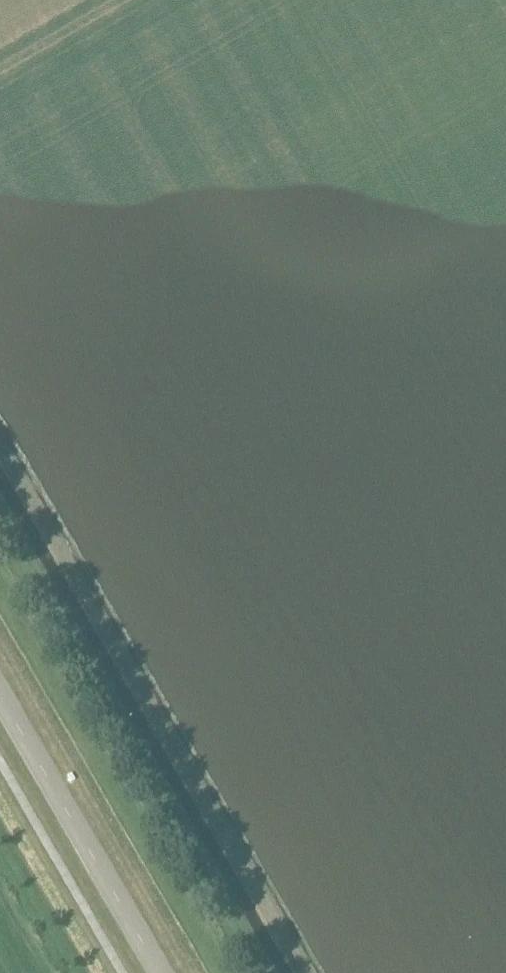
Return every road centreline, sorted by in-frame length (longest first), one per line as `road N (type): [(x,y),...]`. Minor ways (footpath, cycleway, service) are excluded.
road 1 (tertiary): [(0,724),(147,972)]

